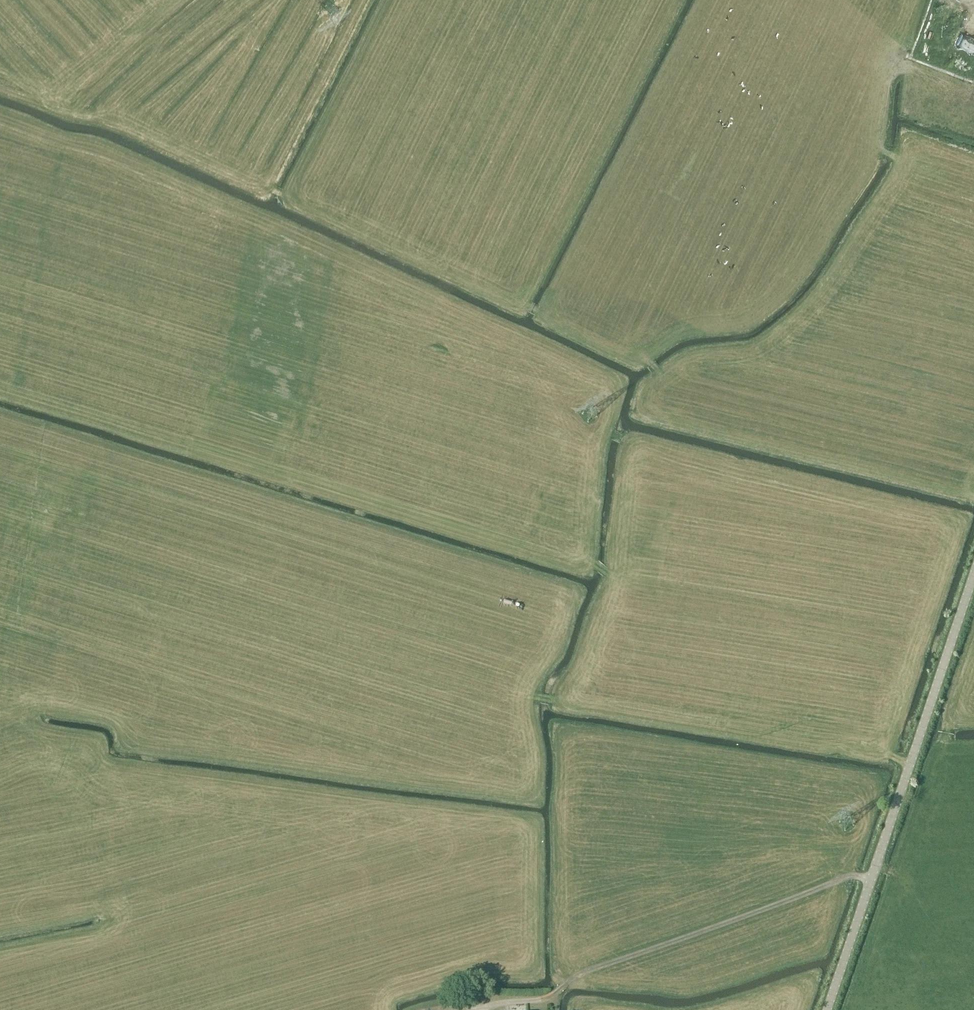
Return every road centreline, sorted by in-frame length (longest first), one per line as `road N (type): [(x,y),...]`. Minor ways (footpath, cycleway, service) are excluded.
road 1 (unclassified): [(827,1009),(973,574)]
road 2 (track): [(871,879),(851,876),(577,976),(541,1000),(511,1002)]

